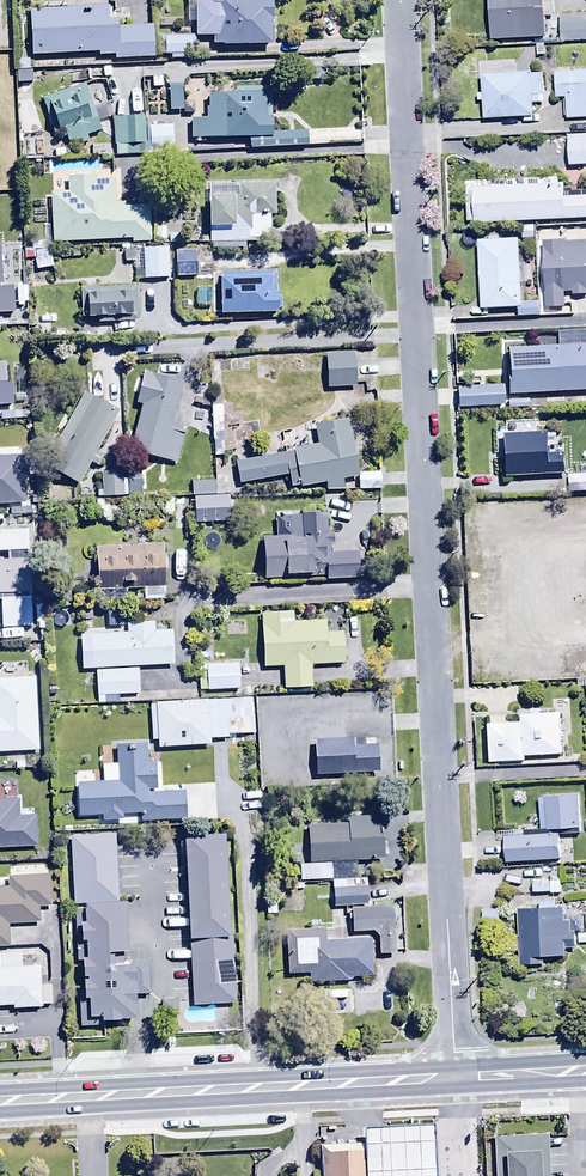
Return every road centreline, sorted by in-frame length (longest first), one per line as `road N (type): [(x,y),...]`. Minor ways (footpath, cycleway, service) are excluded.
road 1 (residential): [(401,0),(455,1072)]
road 2 (trunk): [(0,1101),(455,1072)]
road 3 (trunk): [(455,1072),(585,1070)]

